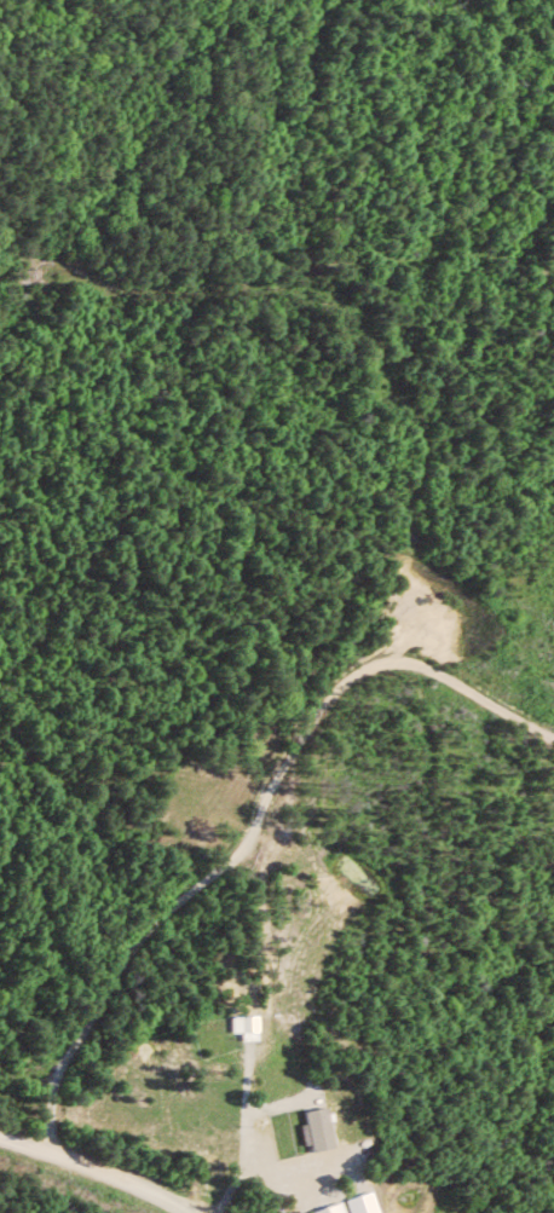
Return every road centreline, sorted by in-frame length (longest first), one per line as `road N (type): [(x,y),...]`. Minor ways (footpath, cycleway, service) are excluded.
road 1 (track): [(37,1146),(60,1058),(116,949),(254,831),(304,724),(362,662),(411,660),(553,740)]
road 2 (track): [(163,496),(221,498),(442,571),(496,630),(495,668),(478,695)]
road 3 (track): [(382,370),(419,432),(402,516),(408,559),(387,659)]
road 4 (residential): [(184,1212),(156,1192),(0,1137)]
road 5 (track): [(389,833),(426,758),(445,676)]

